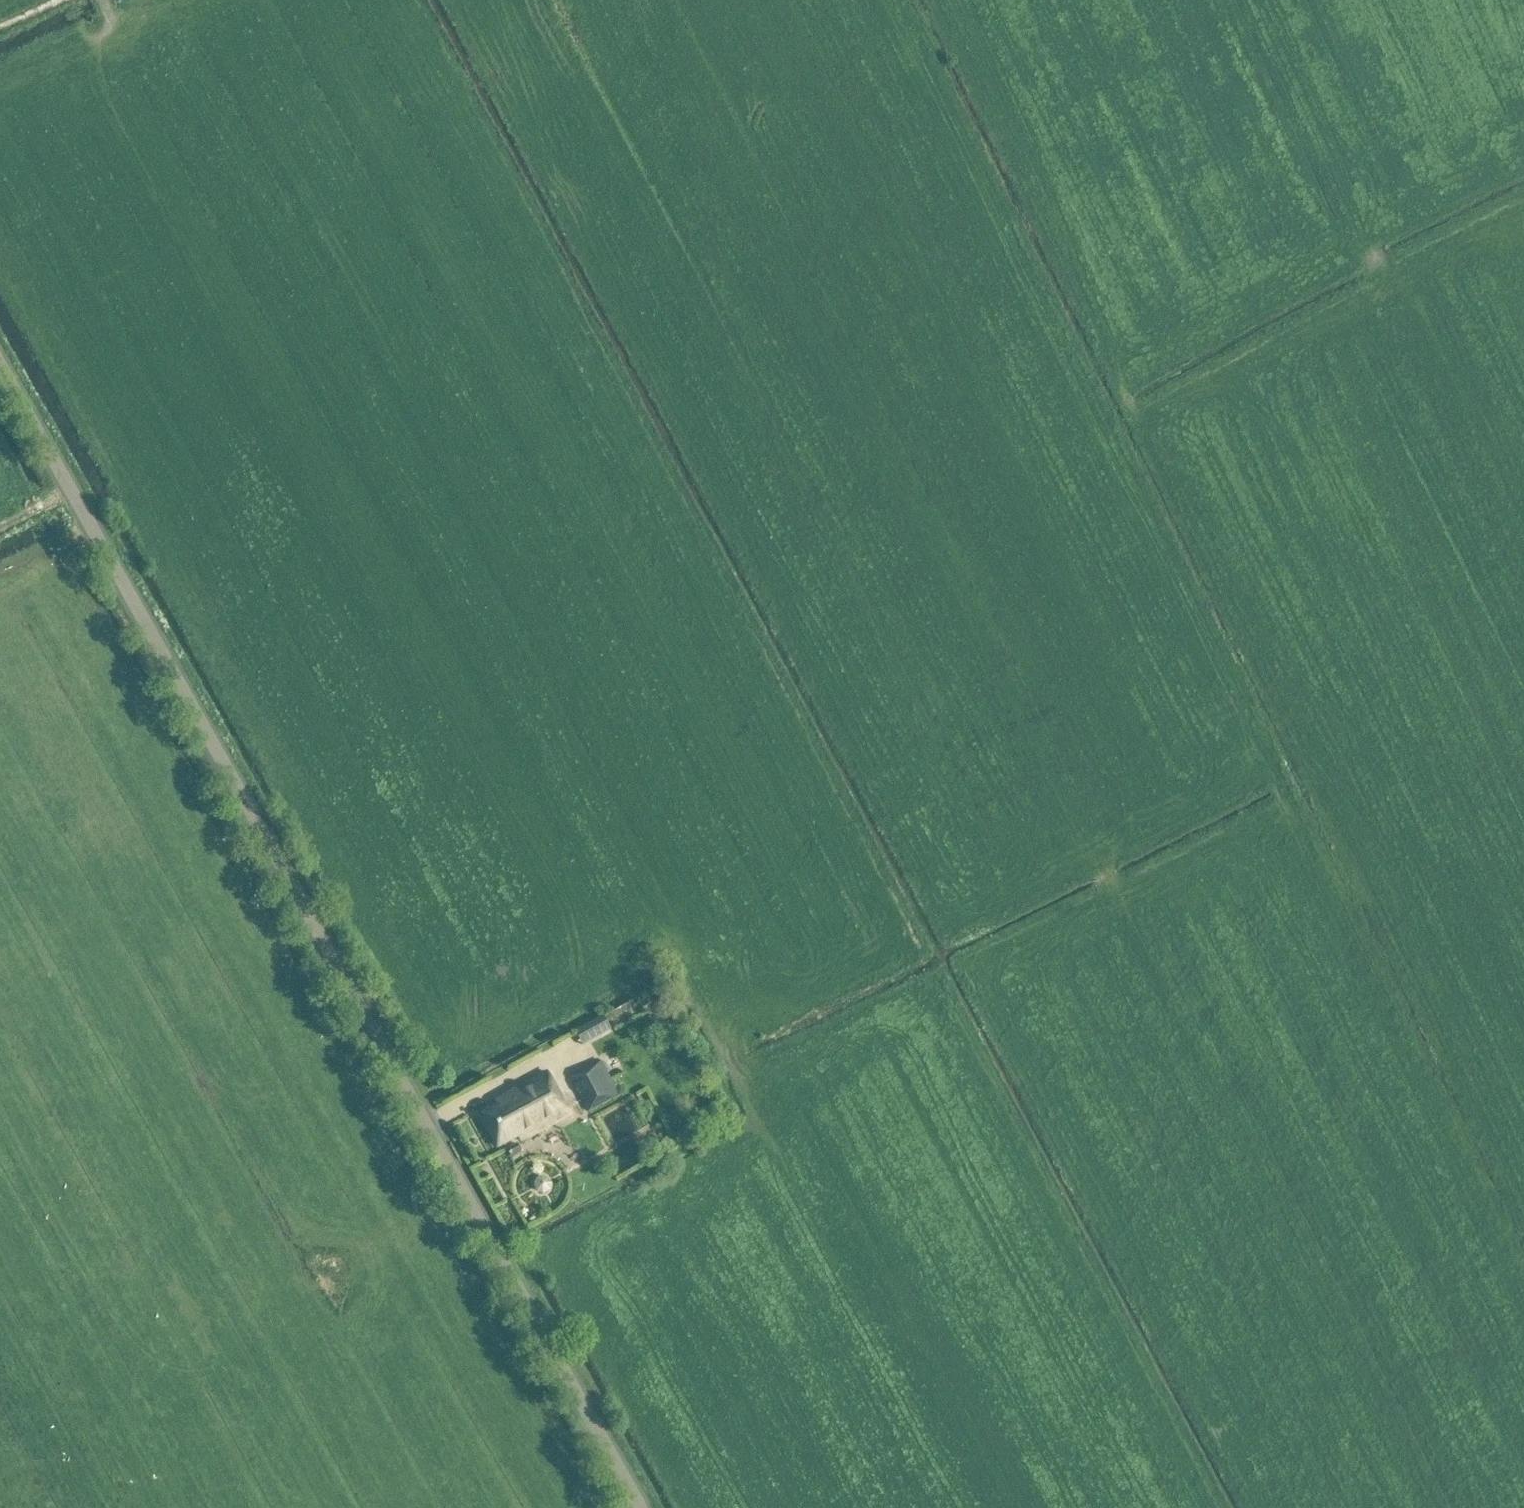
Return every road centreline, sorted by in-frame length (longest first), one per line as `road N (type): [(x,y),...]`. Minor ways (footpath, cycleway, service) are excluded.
road 1 (secondary): [(639,1507),(0,366)]

